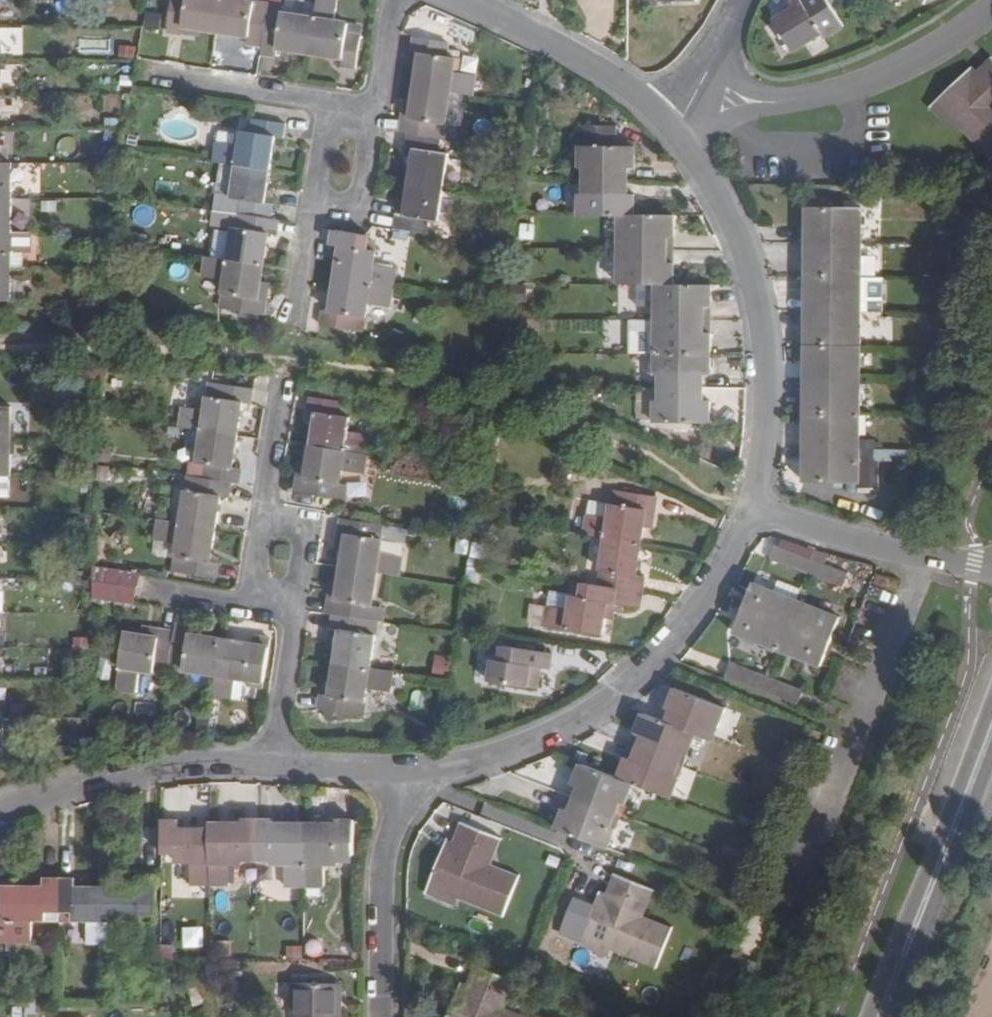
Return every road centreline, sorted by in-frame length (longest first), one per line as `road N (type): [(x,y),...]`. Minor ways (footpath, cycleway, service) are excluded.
road 1 (residential): [(295,609),(306,531),(259,523),(310,200),(357,208),(373,109)]
road 2 (residential): [(759,516),(661,649),(601,707),(505,759),(411,776)]
road 3 (residential): [(672,127),(757,293),(772,454),(759,516)]
road 4 (residential): [(991,7),(950,38),(856,87),(672,127)]
road 5 (tertiary): [(883,1016),(991,727)]
road 6 (residential): [(275,763),(150,766),(0,809)]
road 7 (residential): [(459,0),(569,54),(672,127)]
road 8 (residential): [(411,776),(383,863),(381,1016)]
road 9 (unclassified): [(991,568),(759,516)]
road 10 (residential): [(154,73),(373,109)]
road 11 (residential): [(275,763),(295,609)]
road 12 (residential): [(150,585),(295,609)]
road 13 (residential): [(737,0),(672,127)]
road 14 (residential): [(411,776),(275,763)]

